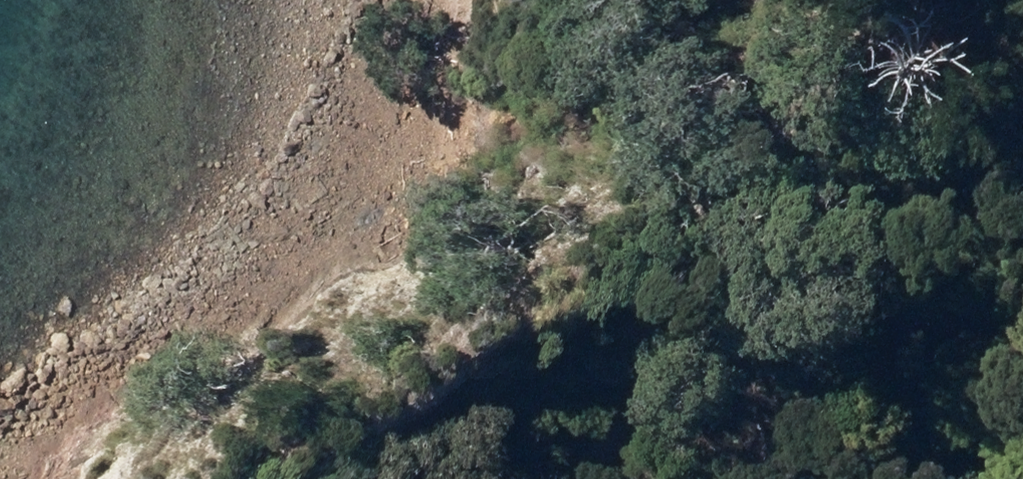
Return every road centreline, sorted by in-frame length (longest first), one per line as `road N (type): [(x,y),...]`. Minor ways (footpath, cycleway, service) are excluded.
road 1 (track): [(345,0),(325,185),(164,300),(15,386),(25,478)]
road 2 (track): [(611,478),(602,408),(521,298),(435,220),(325,185)]
road 3 (track): [(716,478),(1022,397)]

